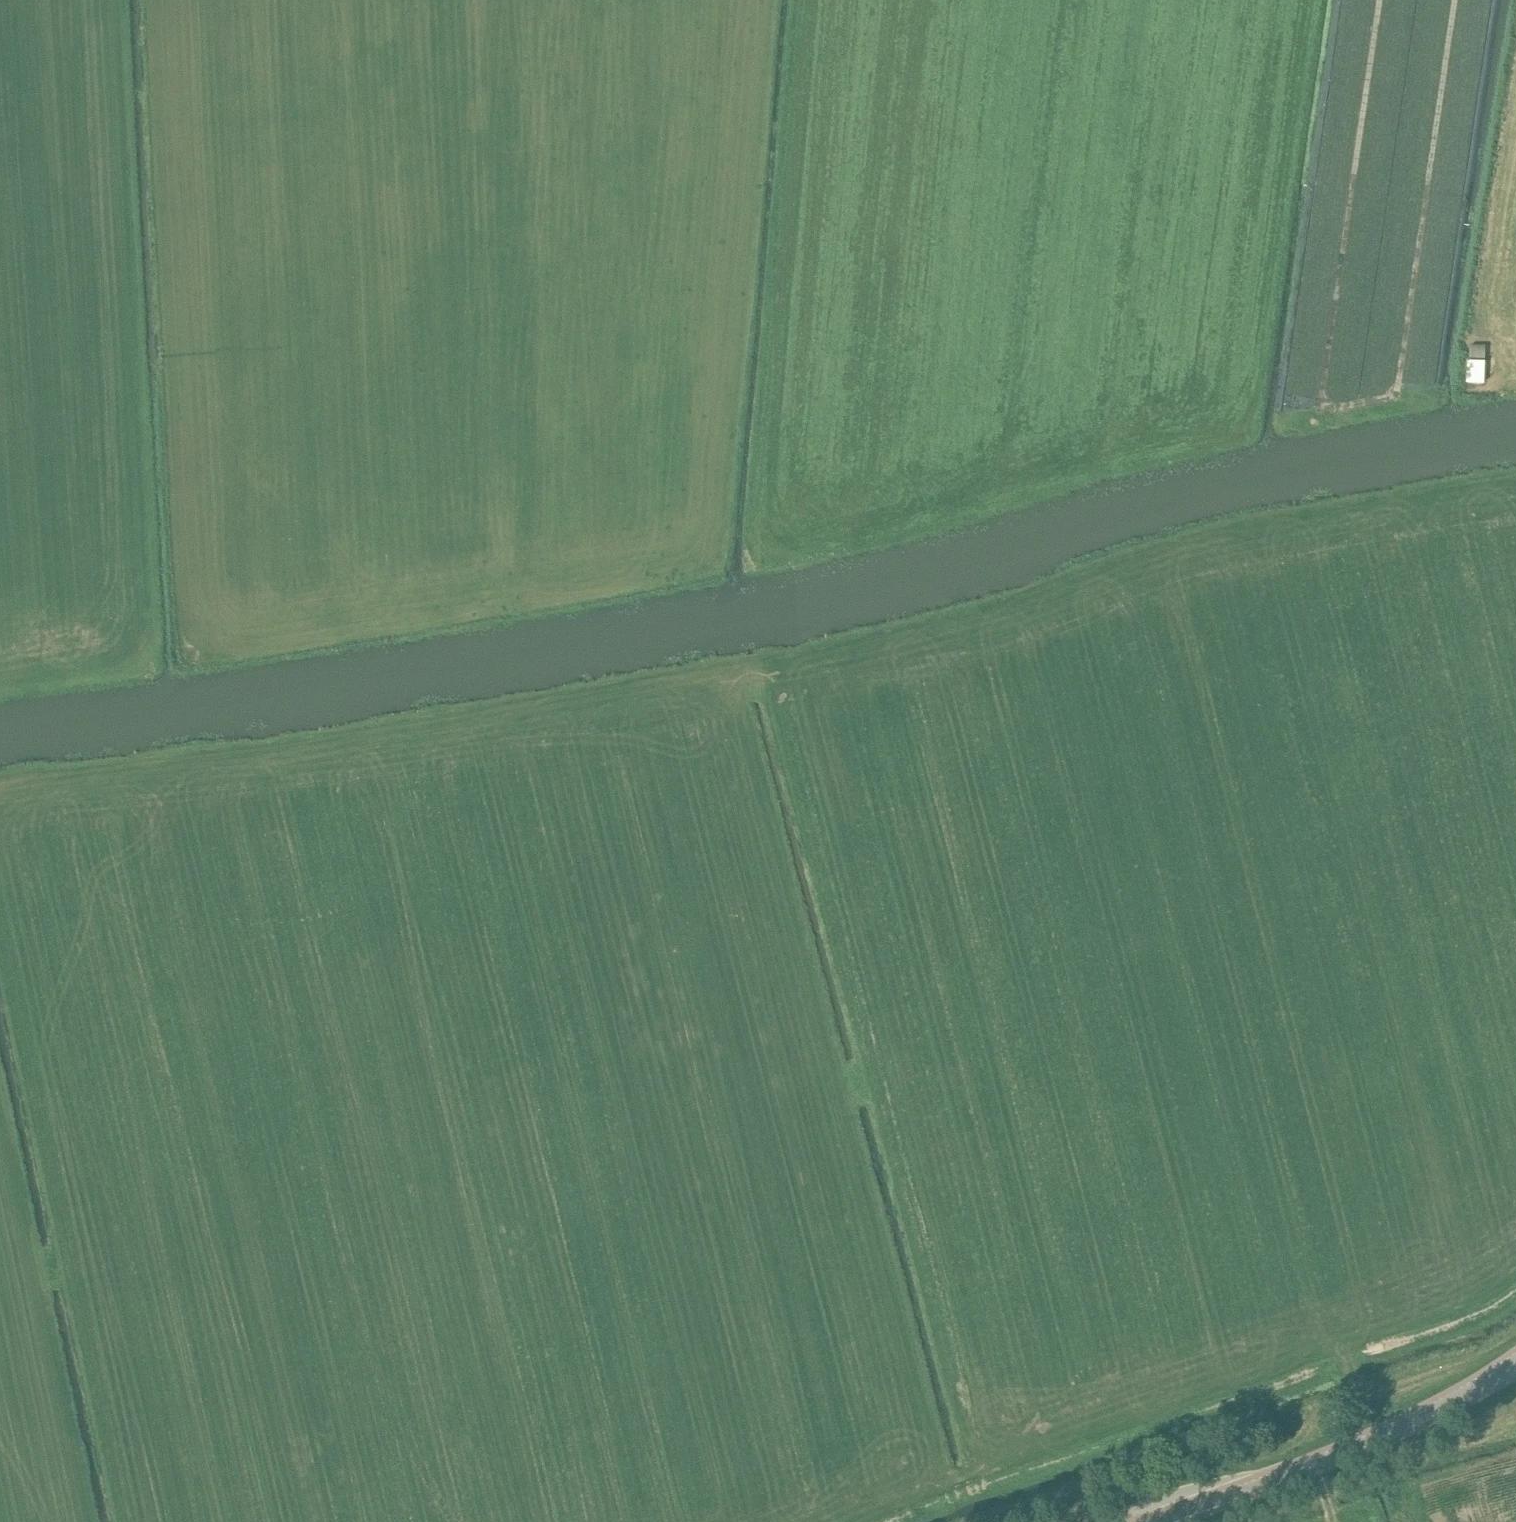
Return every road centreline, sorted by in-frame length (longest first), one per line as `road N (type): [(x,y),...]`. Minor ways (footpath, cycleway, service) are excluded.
road 1 (secondary): [(1157,1521),(1375,1444),(1515,1365)]

